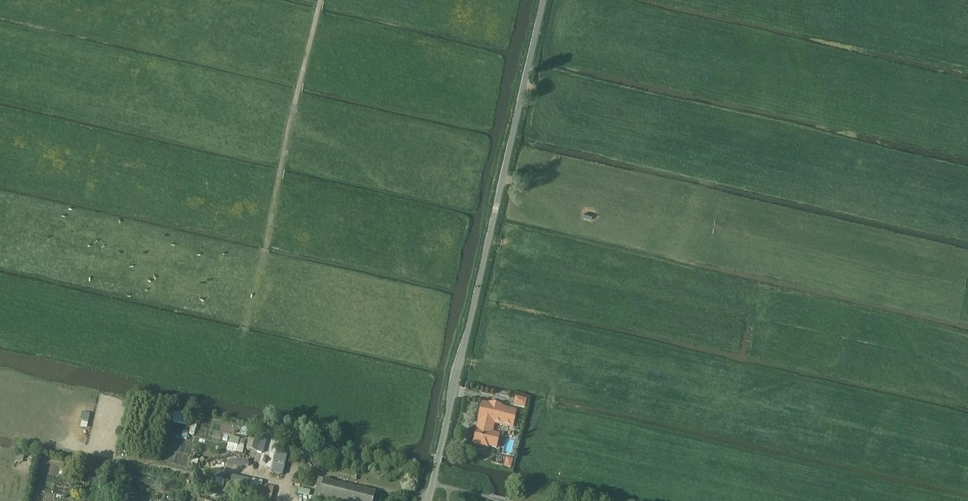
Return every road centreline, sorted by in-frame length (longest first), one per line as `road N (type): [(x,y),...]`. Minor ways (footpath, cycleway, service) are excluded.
road 1 (unclassified): [(430,500),(545,0)]
road 2 (track): [(242,339),(319,0)]

